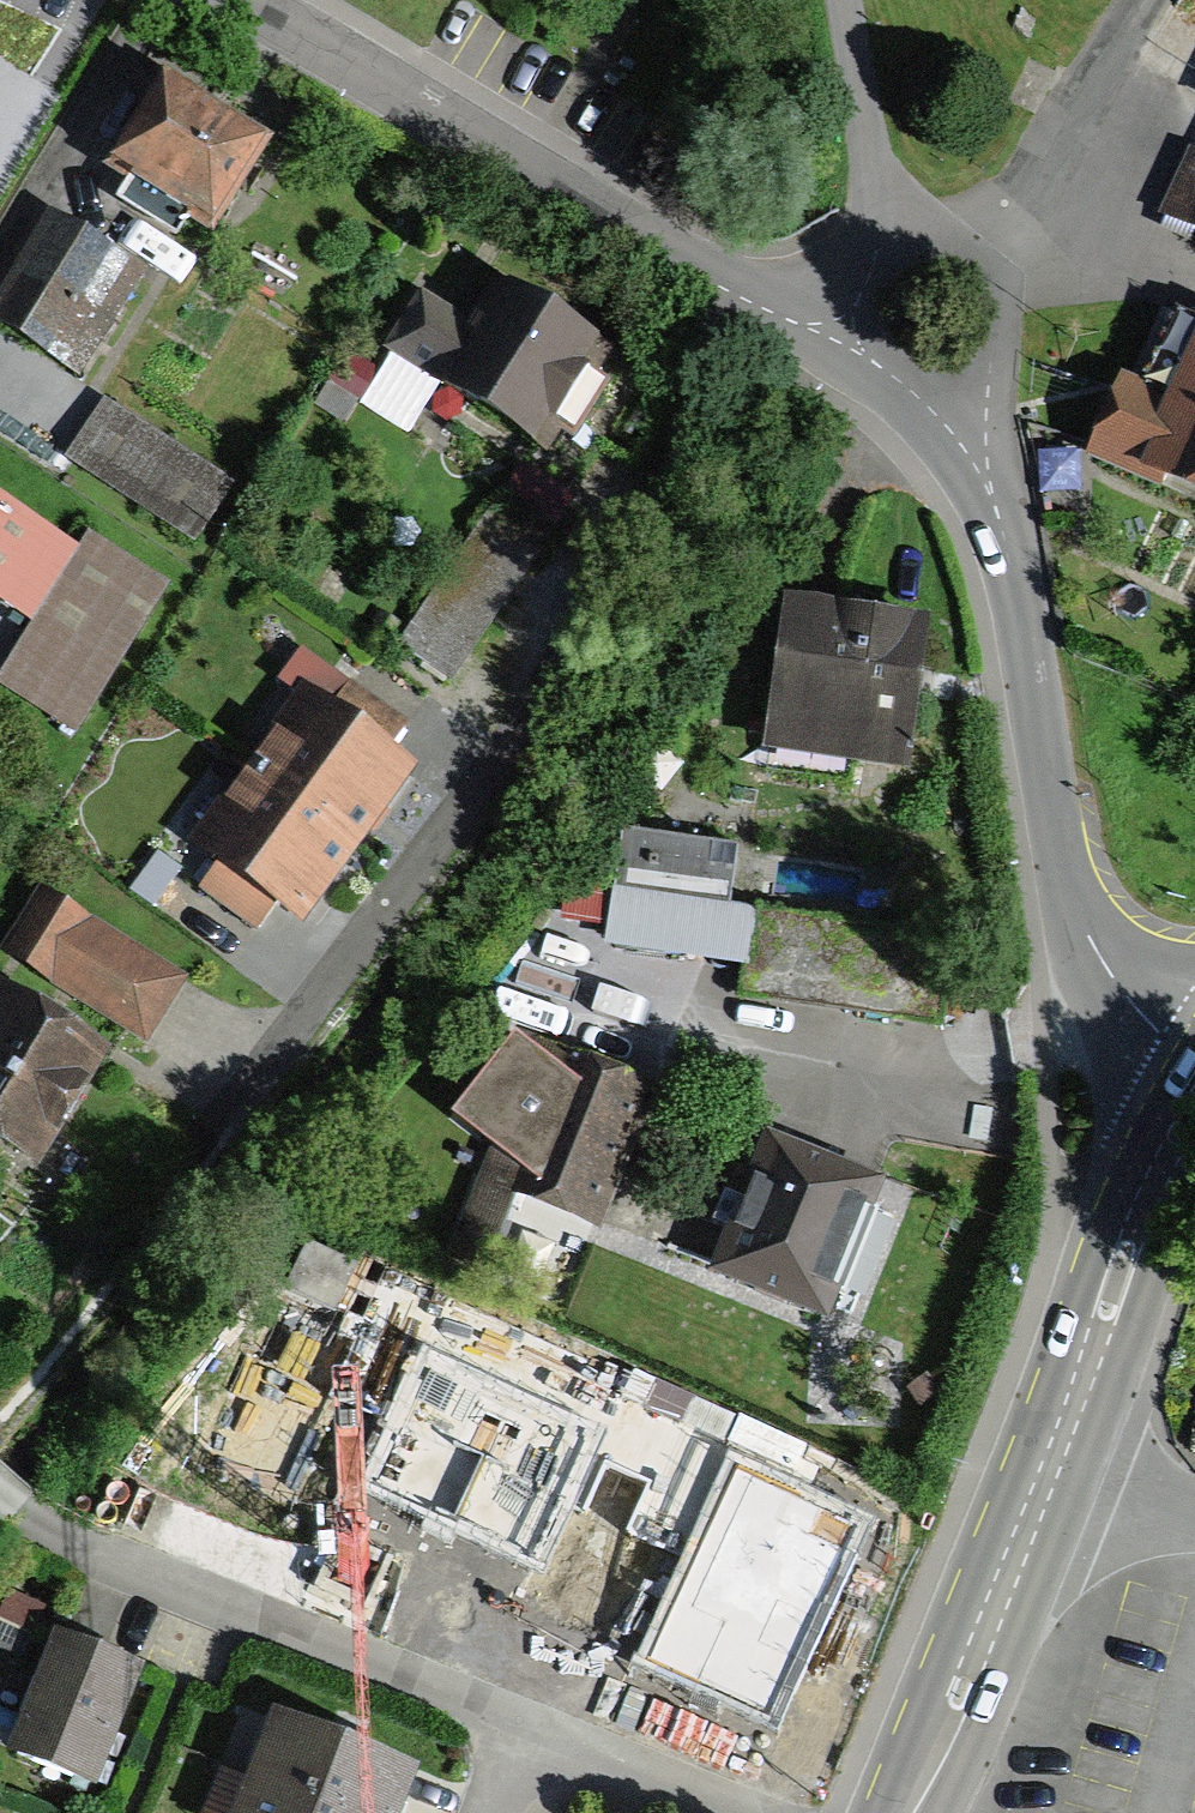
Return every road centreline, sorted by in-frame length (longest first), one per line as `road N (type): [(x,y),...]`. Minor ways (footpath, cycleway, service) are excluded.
road 1 (residential): [(837,337),(718,278),(226,0)]
road 2 (residential): [(988,476),(1072,914),(1155,1034),(1194,1067)]
road 3 (residential): [(528,1729),(111,1561),(0,1486)]
road 4 (primary): [(1038,1471),(1194,1110)]
road 5 (primary): [(897,1812),(1038,1471)]
road 6 (residential): [(1143,0),(992,239)]
road 7 (residential): [(992,239),(1000,341),(988,476)]
road 8 (residential): [(744,1812),(528,1729)]
road 9 (residential): [(845,0),(878,225)]
road 10 (residential): [(837,337),(912,388),(988,476)]
road 11 (residential): [(1038,1471),(1194,1519)]

